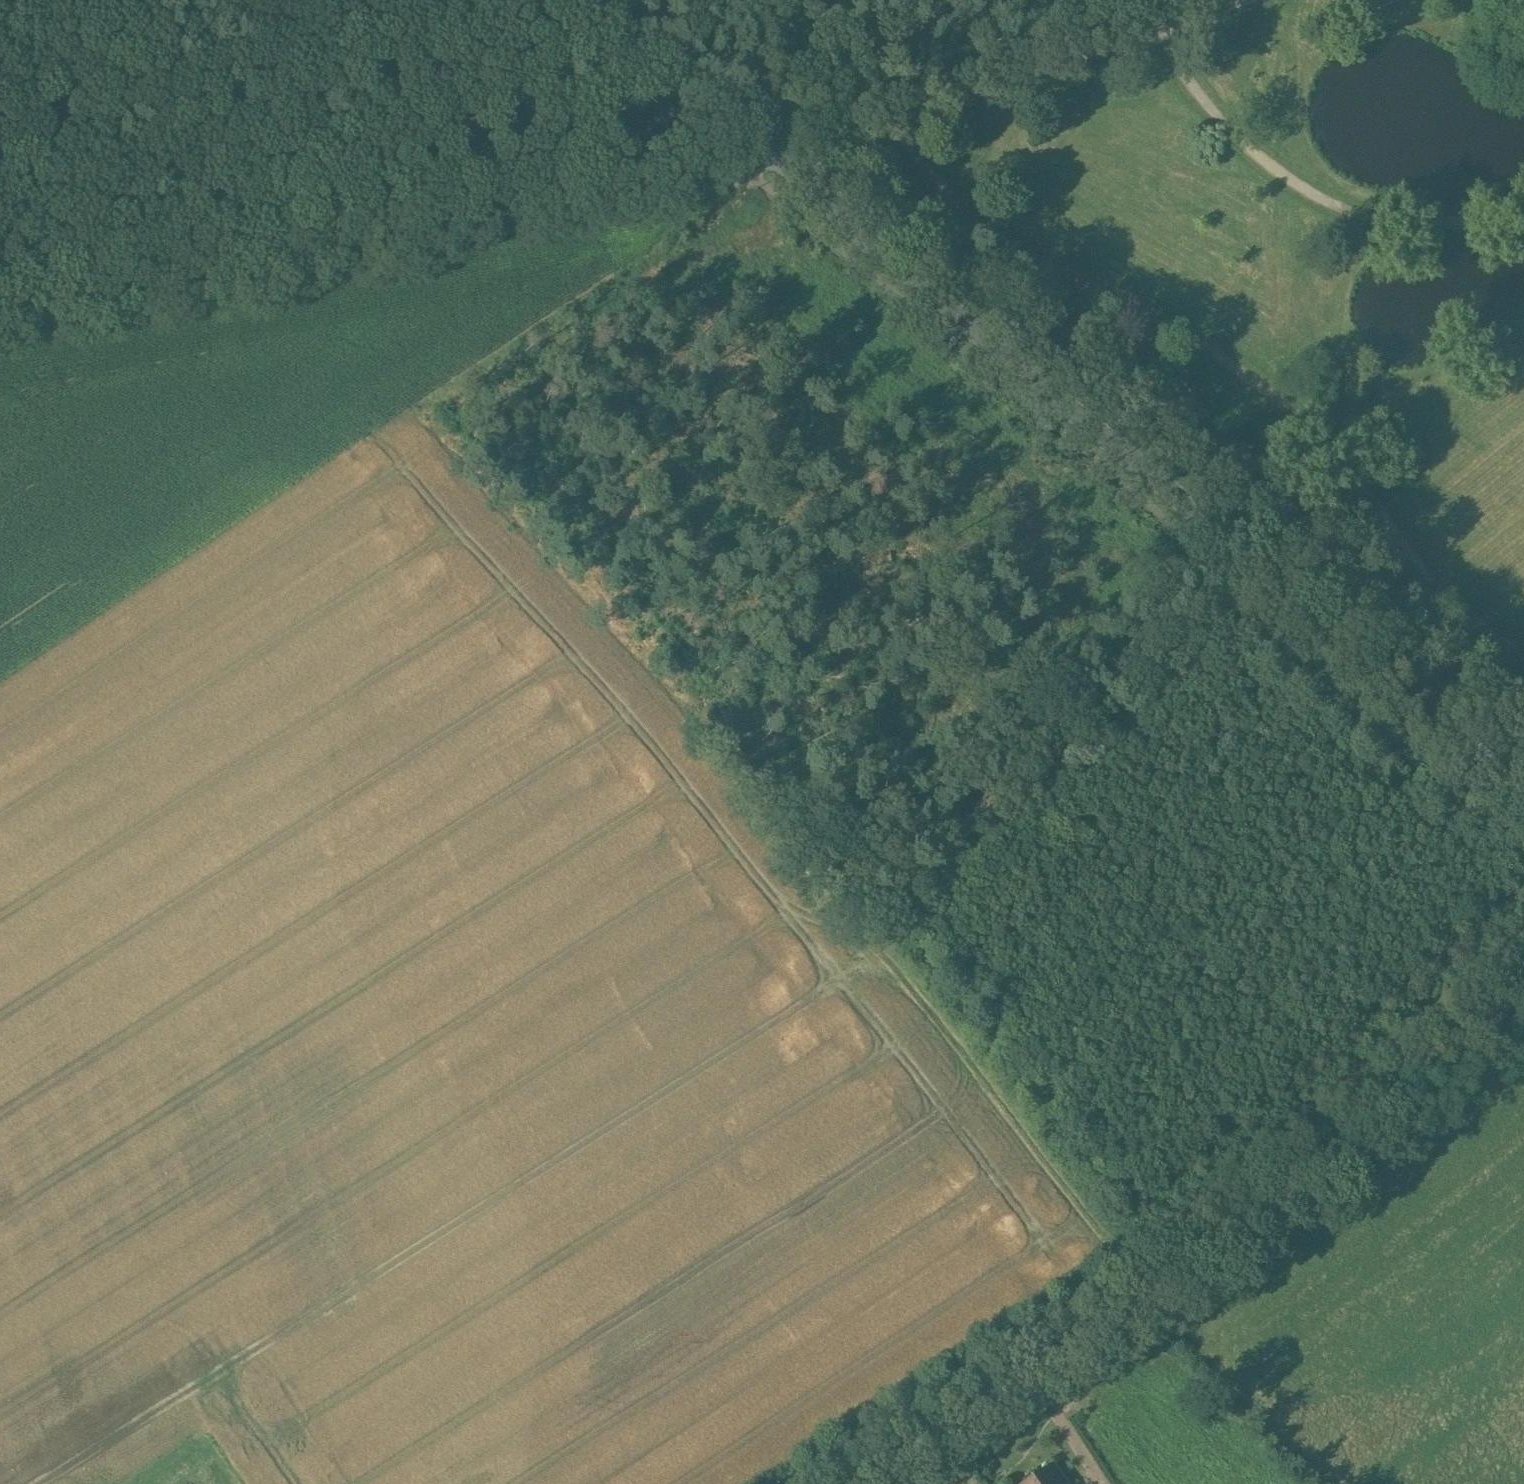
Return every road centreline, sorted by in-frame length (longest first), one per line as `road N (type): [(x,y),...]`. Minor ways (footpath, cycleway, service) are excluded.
road 1 (tertiary): [(1523,787),(921,282),(800,167),(791,146)]
road 2 (unclassified): [(866,1483),(1174,1275),(1523,985)]
road 3 (tertiary): [(791,146),(0,307)]
road 4 (unclassified): [(791,146),(745,0)]

